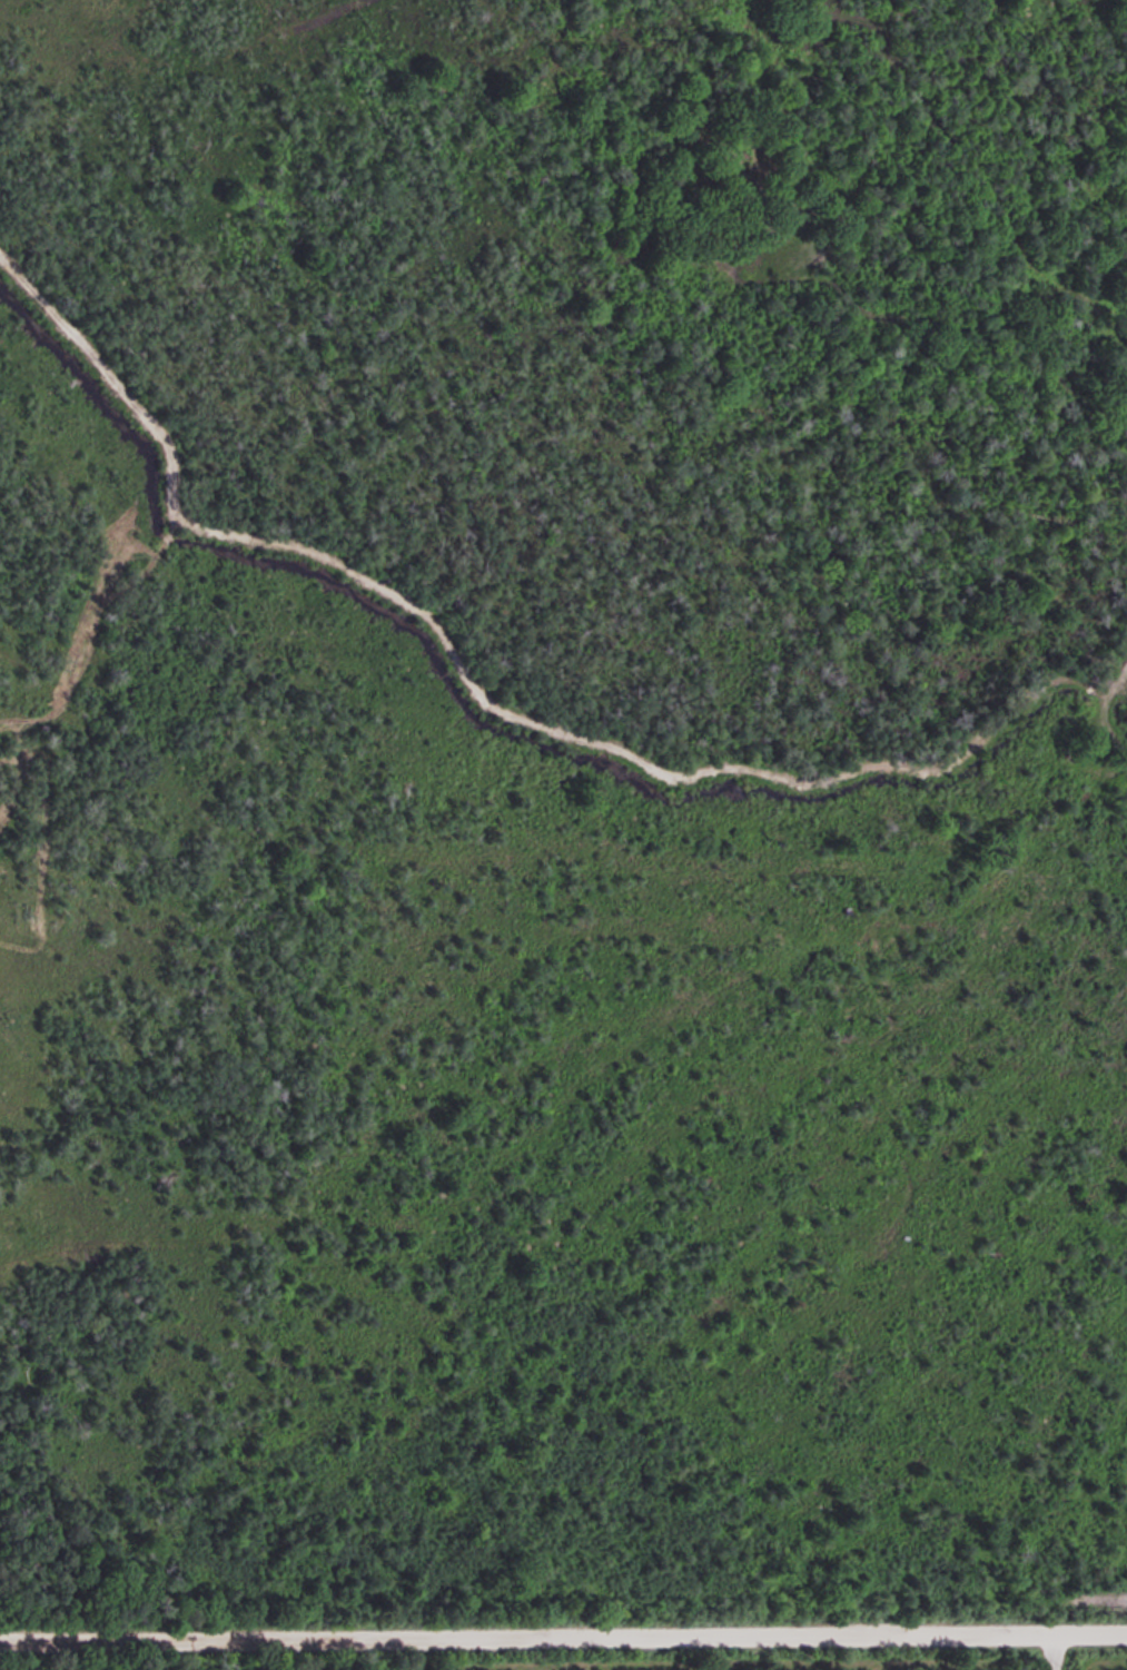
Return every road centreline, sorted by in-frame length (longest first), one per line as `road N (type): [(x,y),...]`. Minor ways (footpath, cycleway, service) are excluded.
road 1 (track): [(0,271),(149,463),(182,518),(352,569),(431,663),(721,798),(883,793),(1064,691),(1126,678)]
road 2 (residential): [(0,1638),(1126,1632)]

